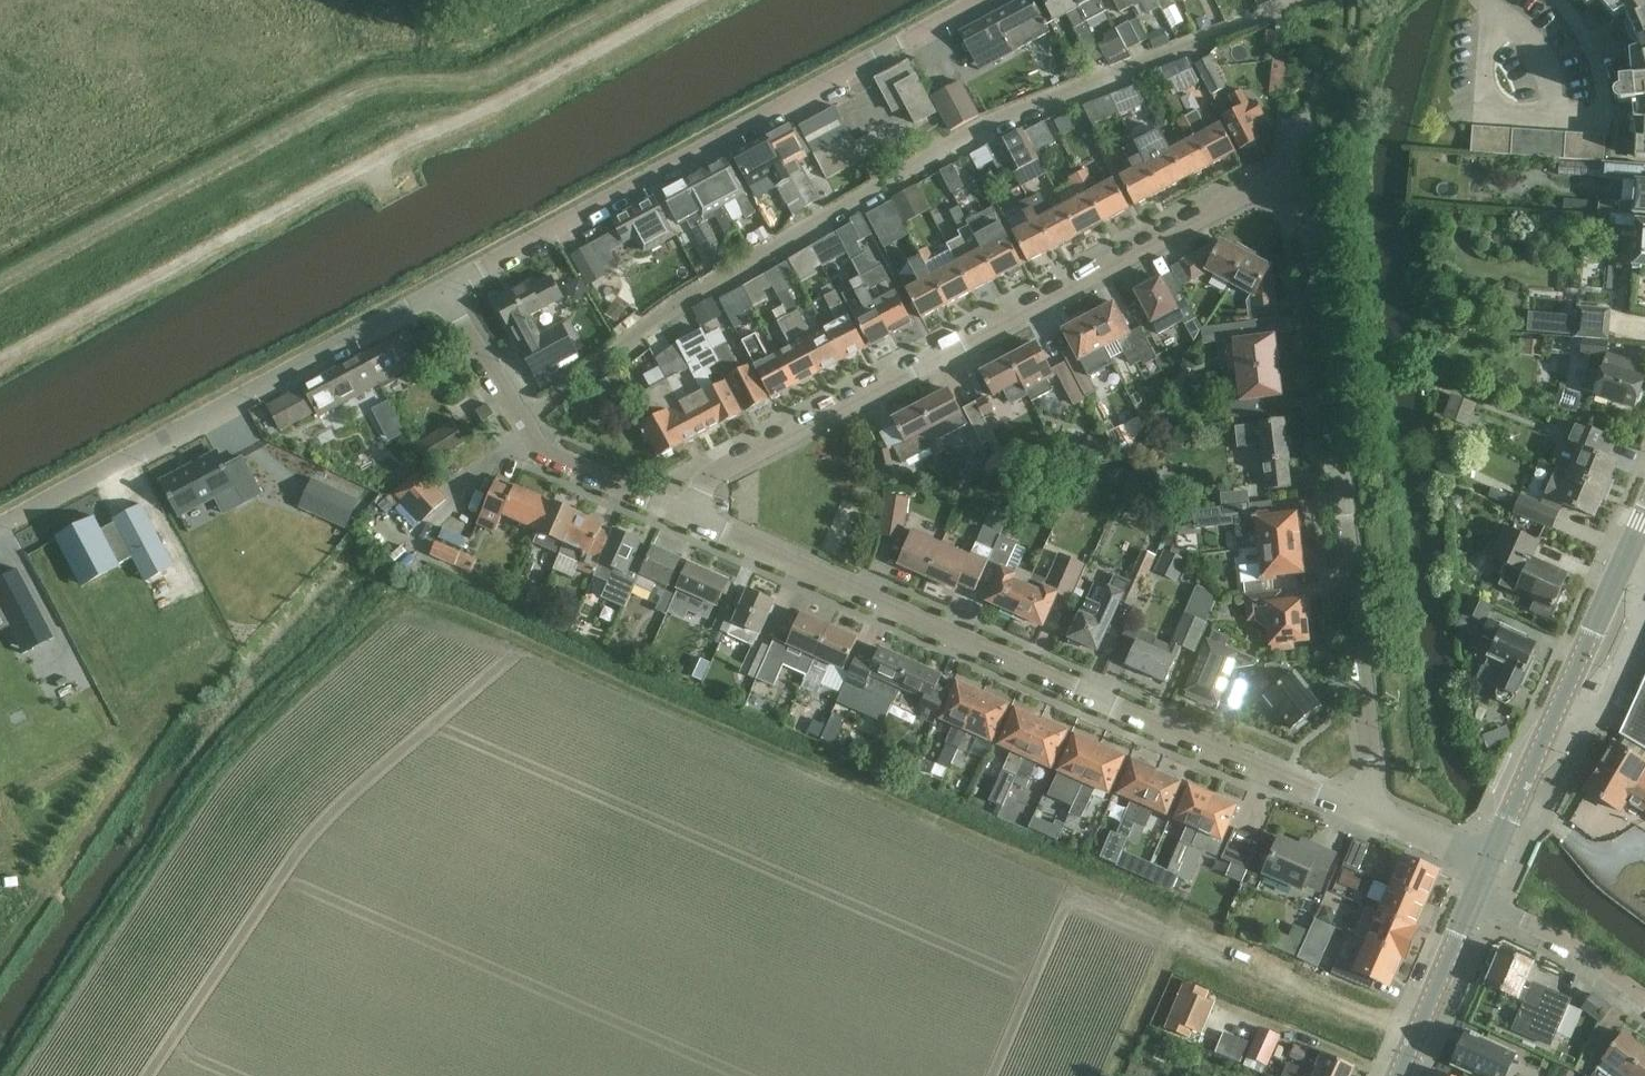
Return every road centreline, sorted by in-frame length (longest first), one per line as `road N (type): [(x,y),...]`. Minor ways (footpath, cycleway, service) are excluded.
road 1 (residential): [(1380,818),(1308,221),(1293,198),(1271,191),(1243,199),(708,476),(690,514)]
road 2 (residential): [(690,514),(1380,818)]
road 3 (residential): [(443,290),(977,0)]
road 4 (unclassified): [(0,526),(443,290)]
road 5 (secondary): [(1492,865),(1644,516)]
road 6 (residential): [(443,290),(544,451),(690,514)]
road 7 (secondary): [(1398,1075),(1480,891)]
road 8 (residential): [(1480,891),(1644,998)]
road 9 (residential): [(1492,865),(1380,818)]

